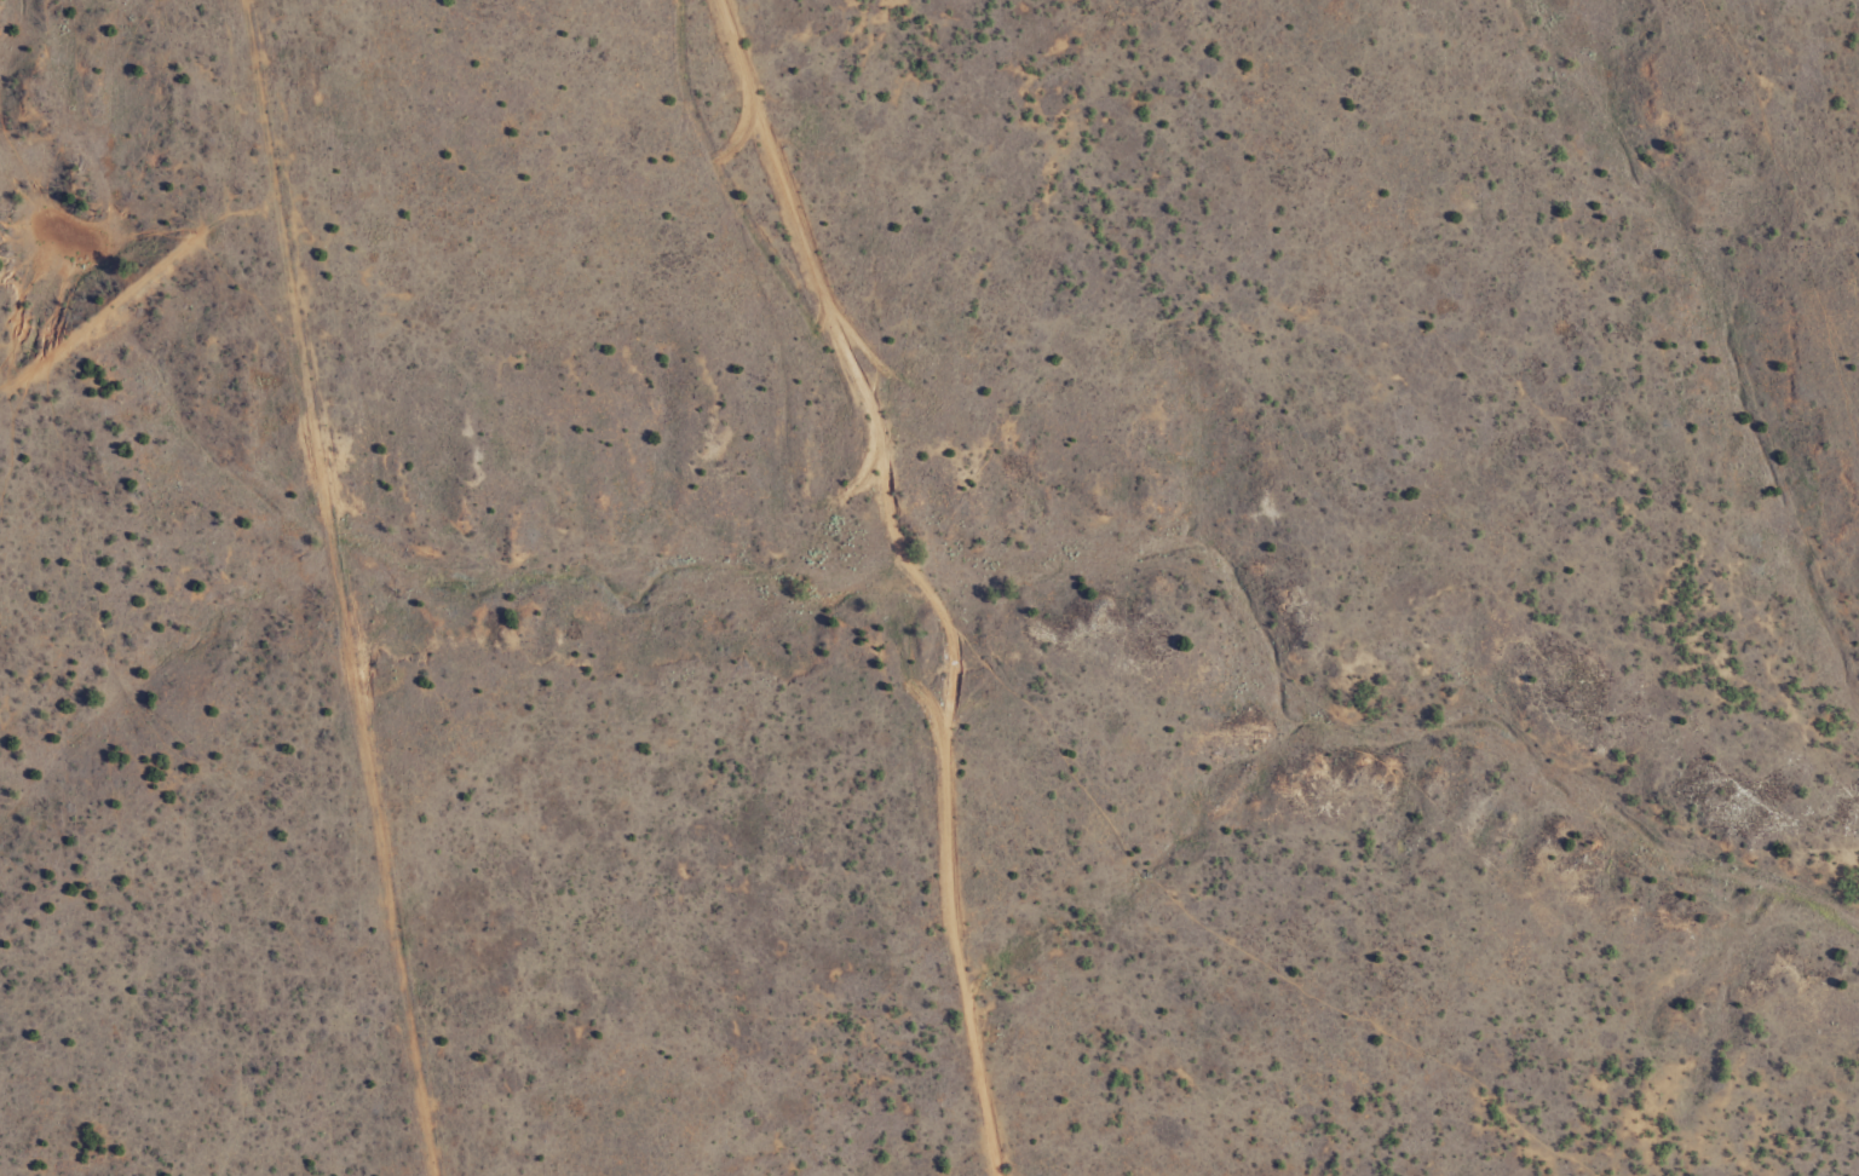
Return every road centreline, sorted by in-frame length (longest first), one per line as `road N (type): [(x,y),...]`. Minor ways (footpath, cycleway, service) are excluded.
road 1 (residential): [(0,375),(35,367),(140,279),(203,191),(190,60),(171,0)]

